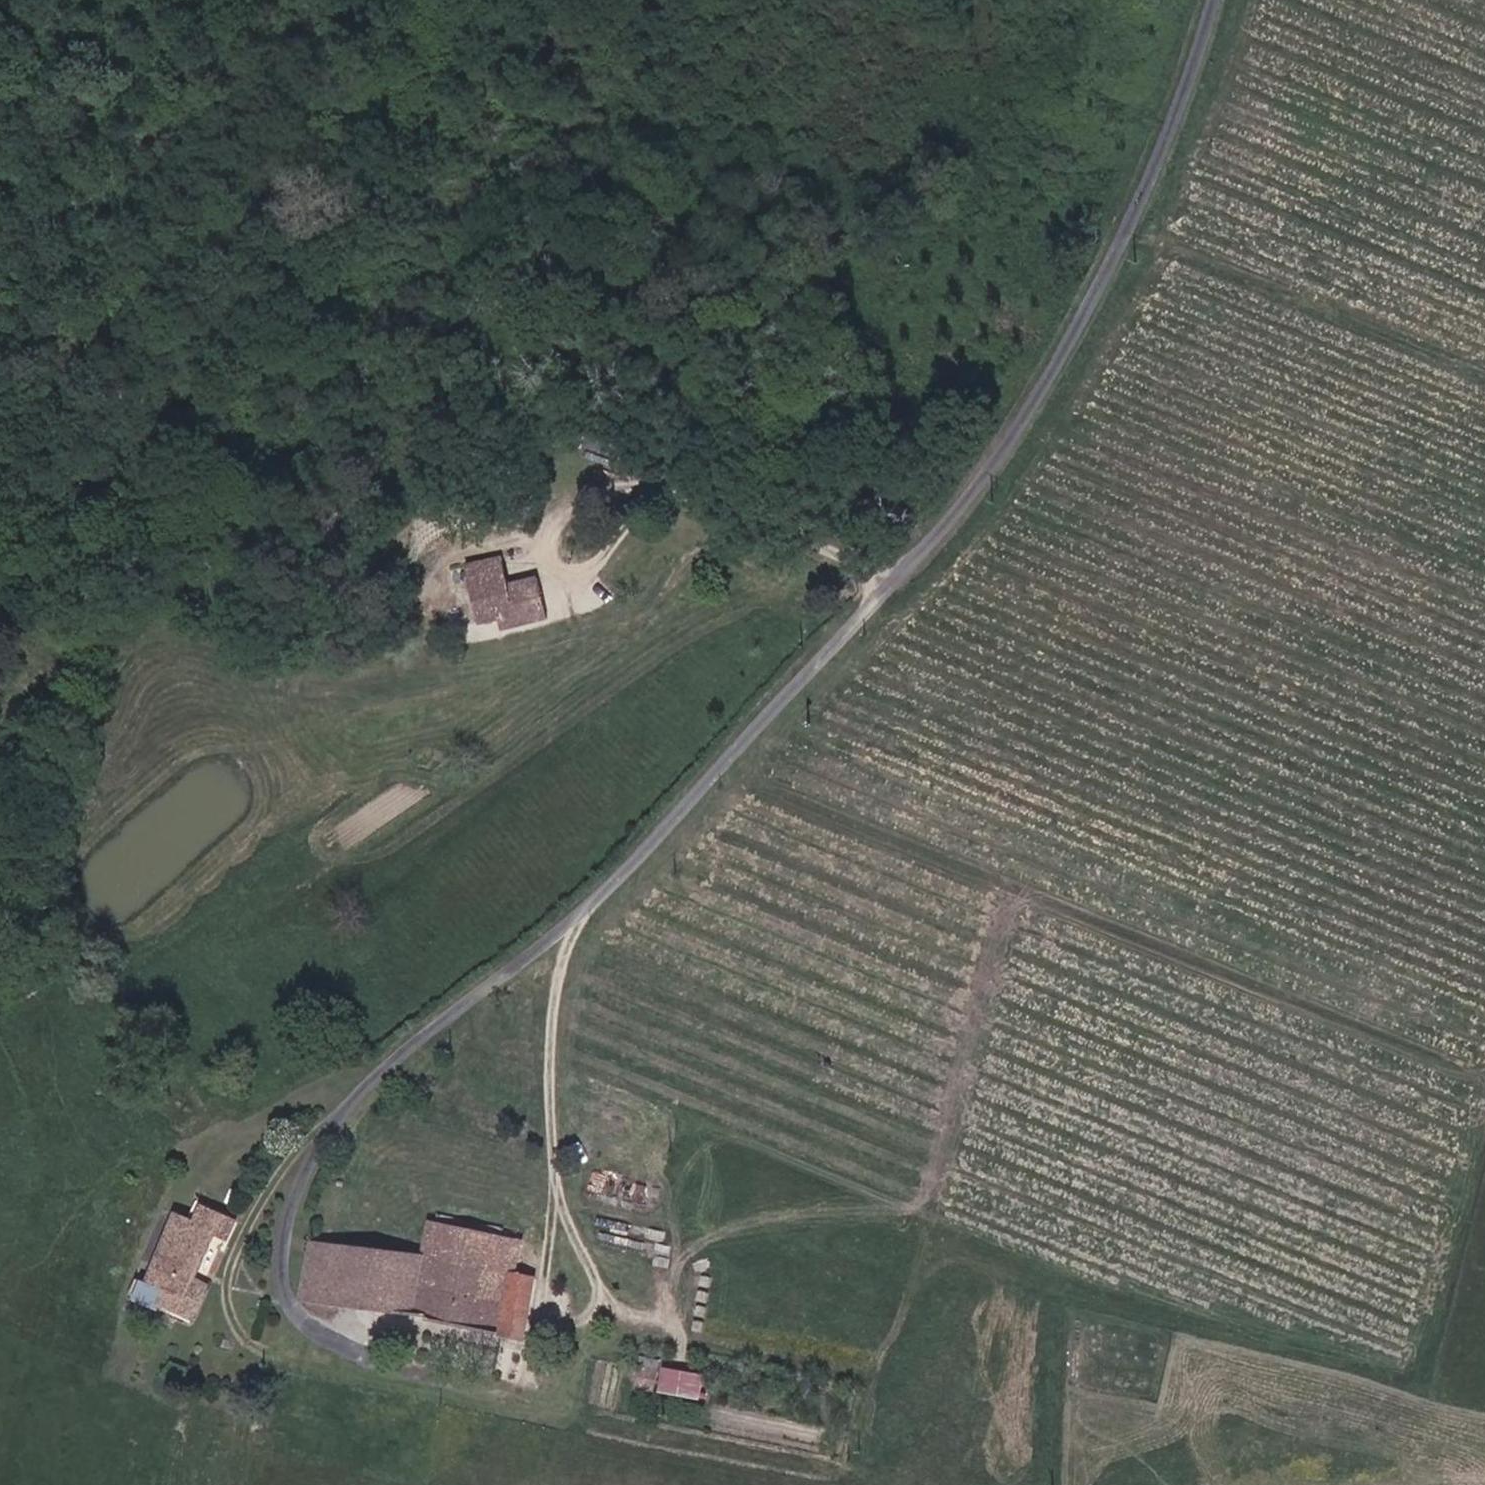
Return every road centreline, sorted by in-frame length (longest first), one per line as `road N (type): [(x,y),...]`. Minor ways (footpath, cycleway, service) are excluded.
road 1 (unclassified): [(1215,0),(1187,95),(1088,321),(933,551),(563,937),(378,1082),(317,1171),(294,1249),(300,1310),(326,1333),(389,1362),(531,1406)]

